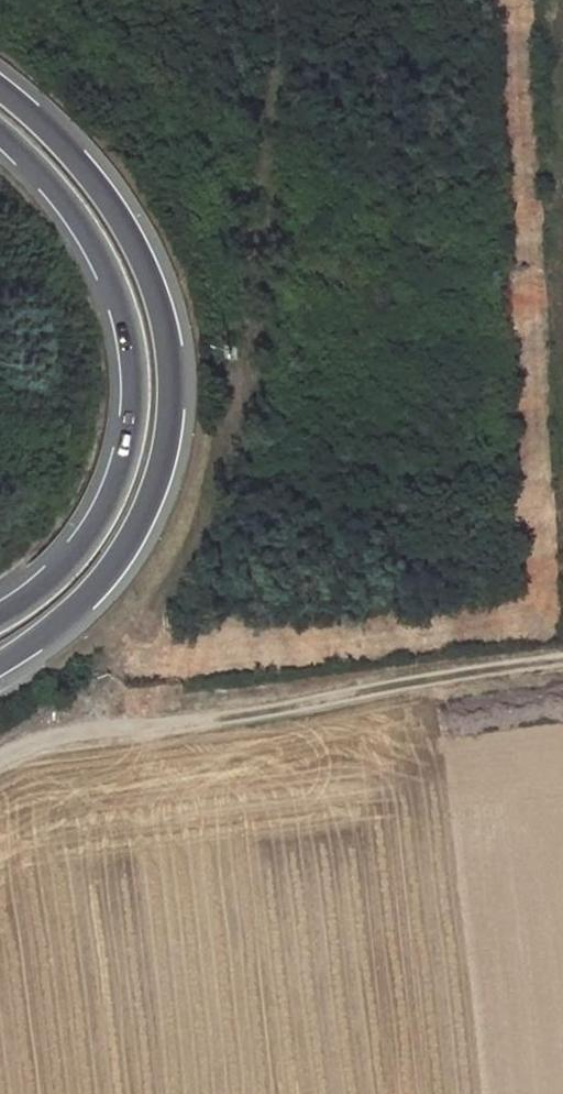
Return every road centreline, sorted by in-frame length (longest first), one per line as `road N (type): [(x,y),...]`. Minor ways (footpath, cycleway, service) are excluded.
road 1 (trunk): [(0,660),(103,577),(139,524),(158,474),(172,368),(166,316),(125,222),(33,116),(0,91)]
road 2 (track): [(562,660),(279,710),(99,727),(0,754)]
road 3 (trunk): [(0,140),(98,248),(117,291),(130,392),(117,480),(98,516),(72,557),(0,616)]

